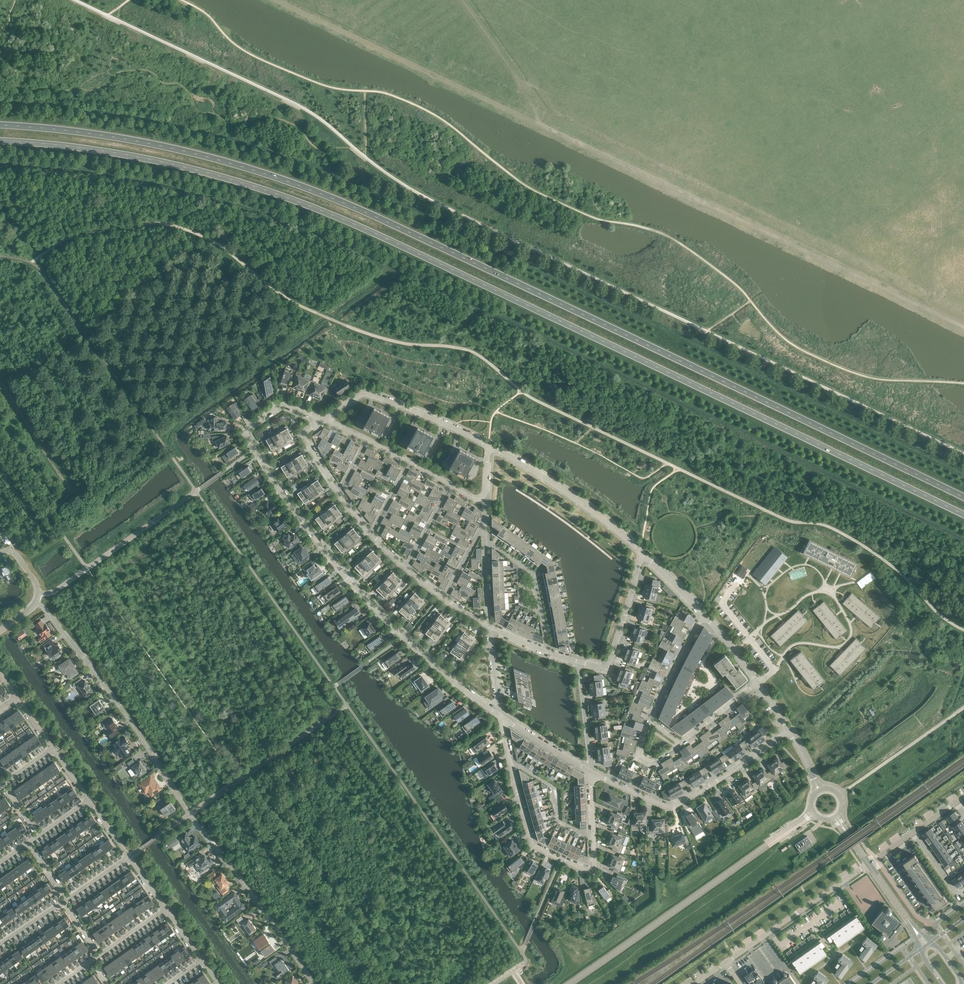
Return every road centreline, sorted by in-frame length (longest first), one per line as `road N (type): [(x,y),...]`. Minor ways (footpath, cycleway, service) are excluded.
road 1 (trunk): [(0,141),(203,171),(343,220),(963,516)]
road 2 (trunk): [(963,498),(333,197),(198,155),(0,125)]
road 3 (track): [(963,329),(275,0)]
road 4 (residential): [(501,717),(347,579),(246,435),(283,404),(323,419)]
road 5 (residential): [(36,602),(118,705),(313,983)]
road 6 (residential): [(323,419),(305,438),(369,533),(490,626)]
road 7 (residential): [(788,731),(671,808),(591,773)]
road 8 (residential): [(642,553),(488,446)]
road 9 (residential): [(488,446),(365,394),(323,419)]
road 10 (residential): [(595,837),(595,864),(586,869),(533,844),(511,763)]
road 11 (residential): [(483,497),(323,419)]
road 12 (residential): [(726,963),(869,864)]
road 13 (residential): [(580,663),(607,669),(642,553)]
road 14 (residential): [(757,683),(775,670),(723,604),(739,578)]
road 15 (residential): [(490,626),(483,497)]

